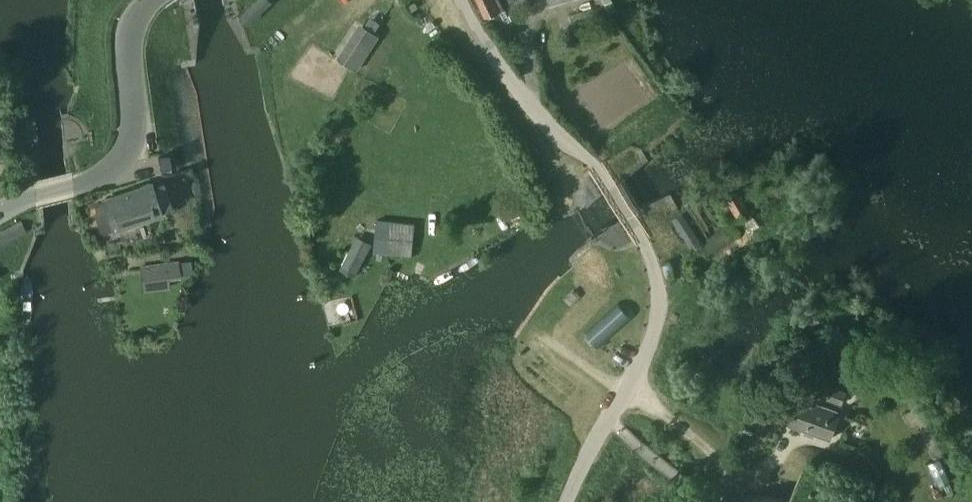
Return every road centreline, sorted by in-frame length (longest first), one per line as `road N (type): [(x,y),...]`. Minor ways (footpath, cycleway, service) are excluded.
road 1 (track): [(461,0),(497,64),(600,171),(633,218),(659,279),(649,352),(609,416),(571,501)]
road 2 (tertiary): [(0,216),(84,190),(122,160),(135,119),(130,35),(153,0)]
road 3 (track): [(631,388),(699,443),(746,466),(774,456),(790,409)]

